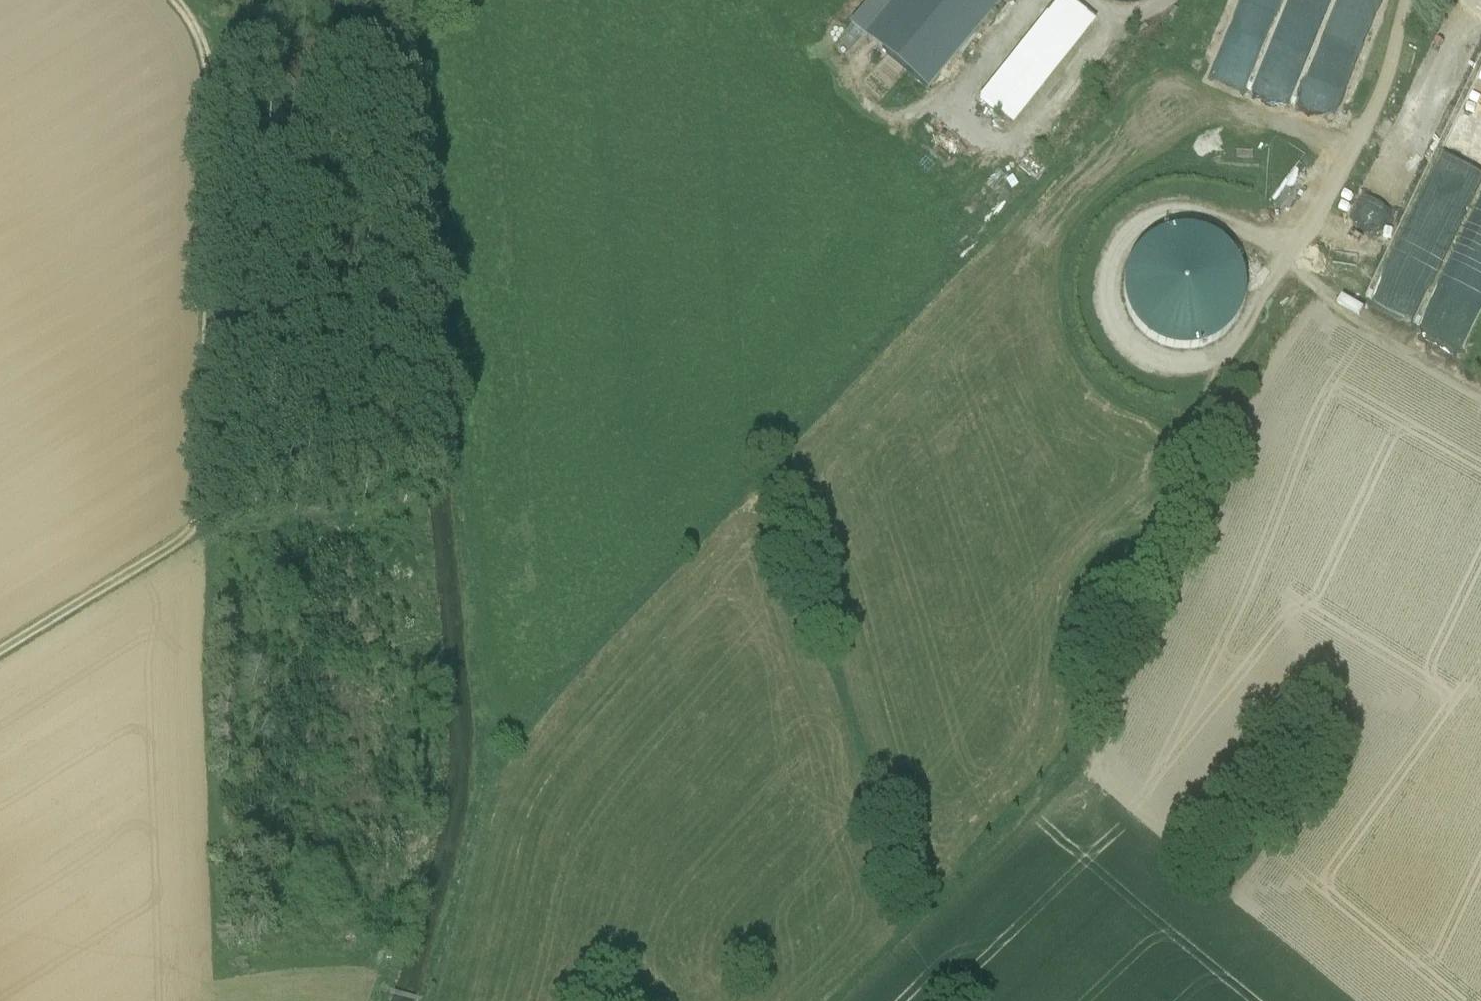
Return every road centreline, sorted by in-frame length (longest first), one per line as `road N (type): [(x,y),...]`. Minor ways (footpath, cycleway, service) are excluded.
road 1 (track): [(183,0),(213,35),(221,77),(219,509),(185,548),(0,661)]
road 2 (track): [(1178,532),(1362,128),(1403,0)]

